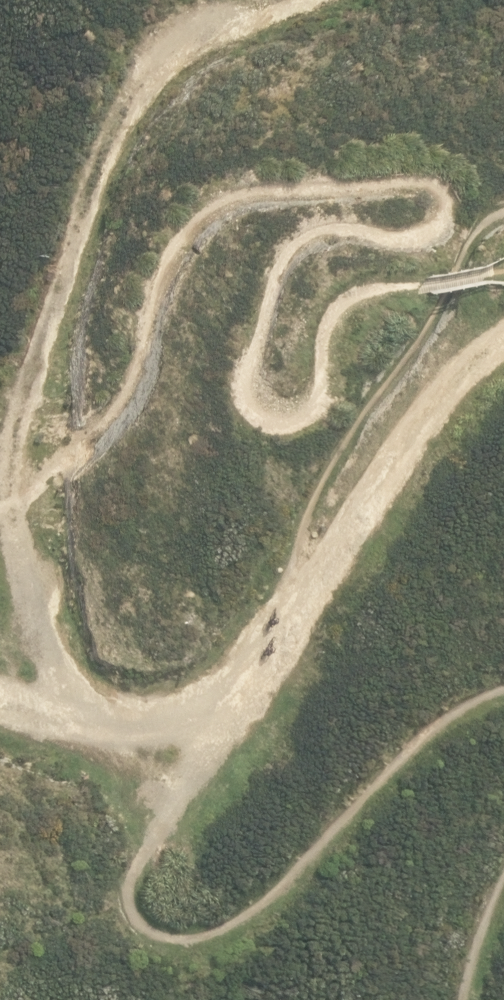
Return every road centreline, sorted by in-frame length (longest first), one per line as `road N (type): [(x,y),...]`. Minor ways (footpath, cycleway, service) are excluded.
road 1 (track): [(70,715),(36,607),(32,387),(106,140),(172,50),(266,0)]
road 2 (track): [(0,697),(70,715),(204,698),(375,445),(503,325)]

